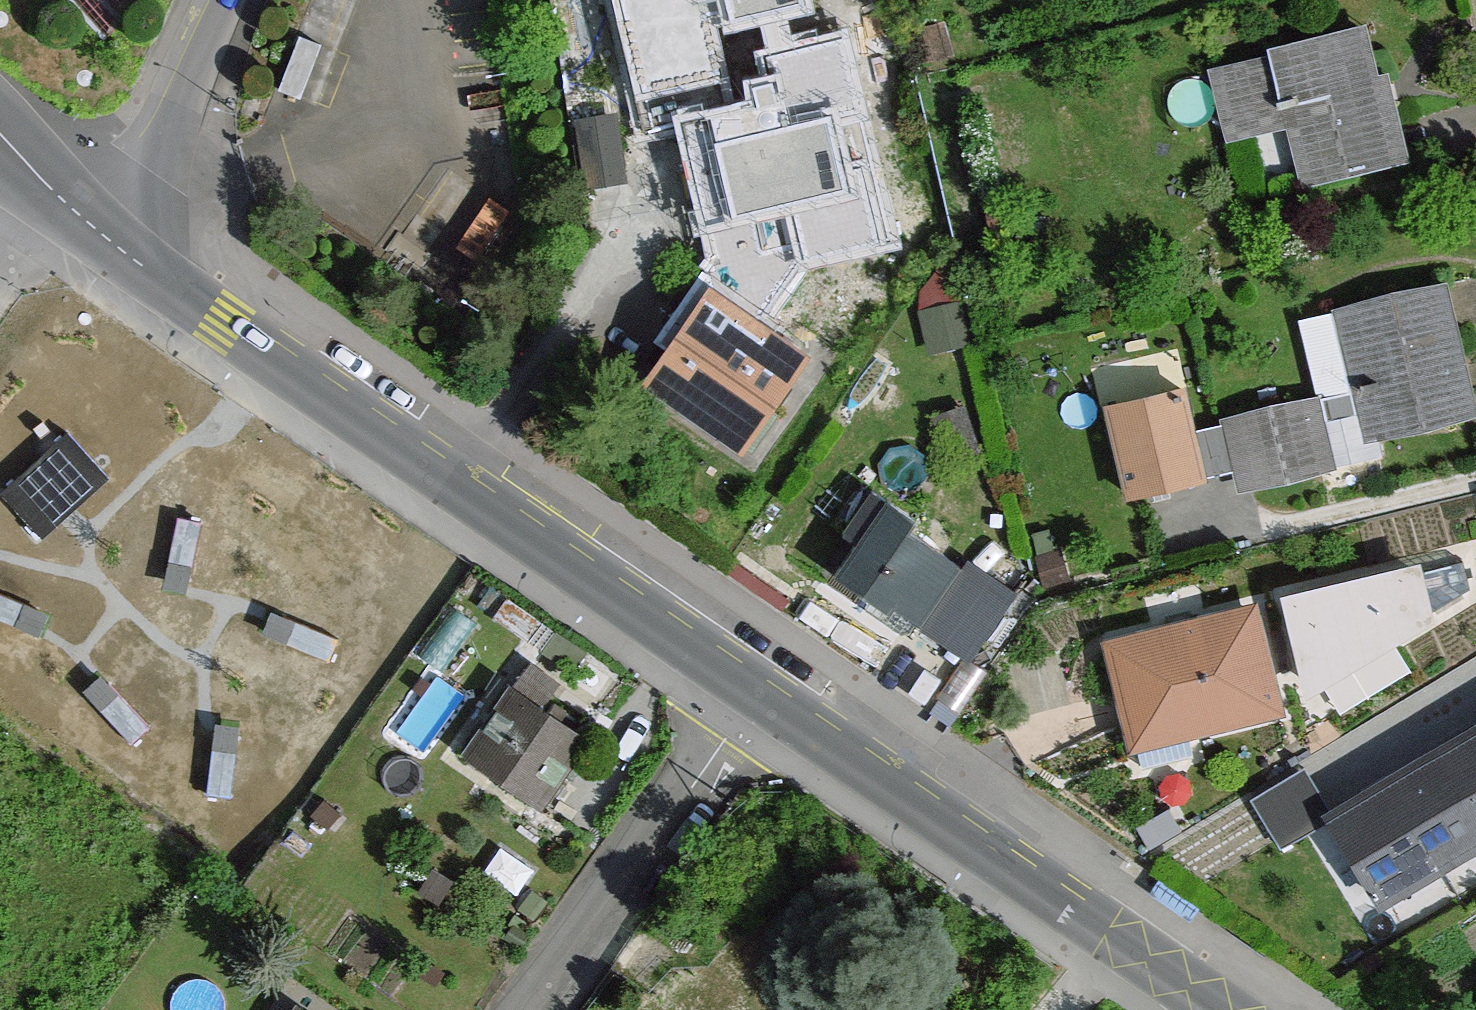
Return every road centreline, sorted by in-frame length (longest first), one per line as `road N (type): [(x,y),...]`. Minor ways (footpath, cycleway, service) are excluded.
road 1 (residential): [(758,686),(104,237)]
road 2 (residential): [(1223,1009),(758,686)]
road 3 (residential): [(758,686),(527,1009)]
road 4 (residential): [(104,237),(225,0)]

